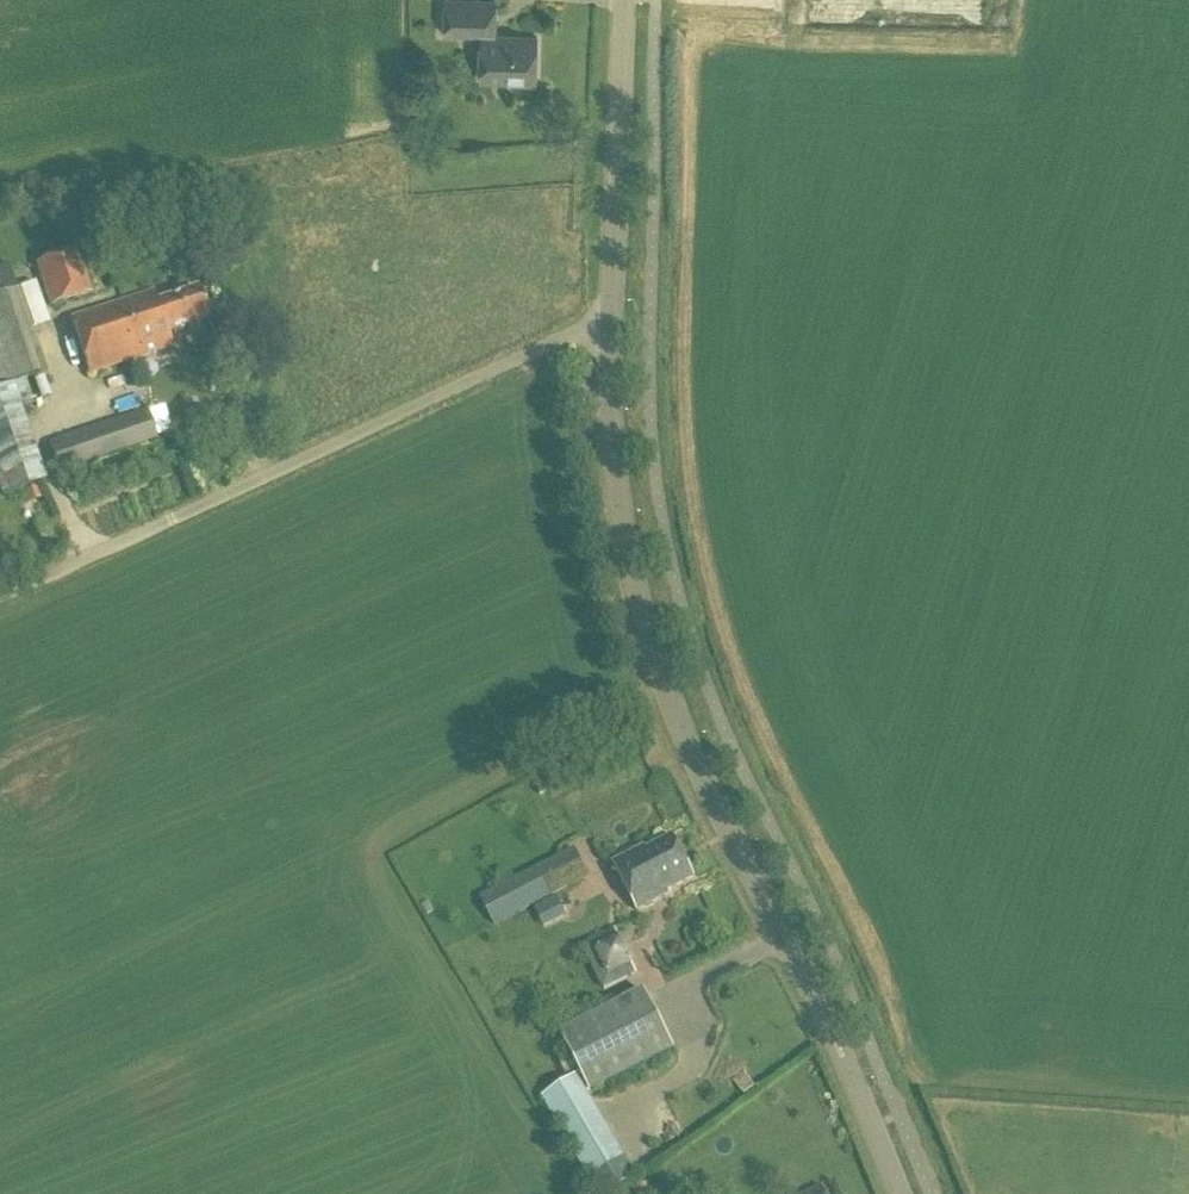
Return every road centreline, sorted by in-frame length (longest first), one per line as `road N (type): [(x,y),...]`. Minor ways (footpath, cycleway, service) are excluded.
road 1 (tertiary): [(902,1193),(834,1026),(677,715),(654,652),(619,467),(614,336),(627,0)]

